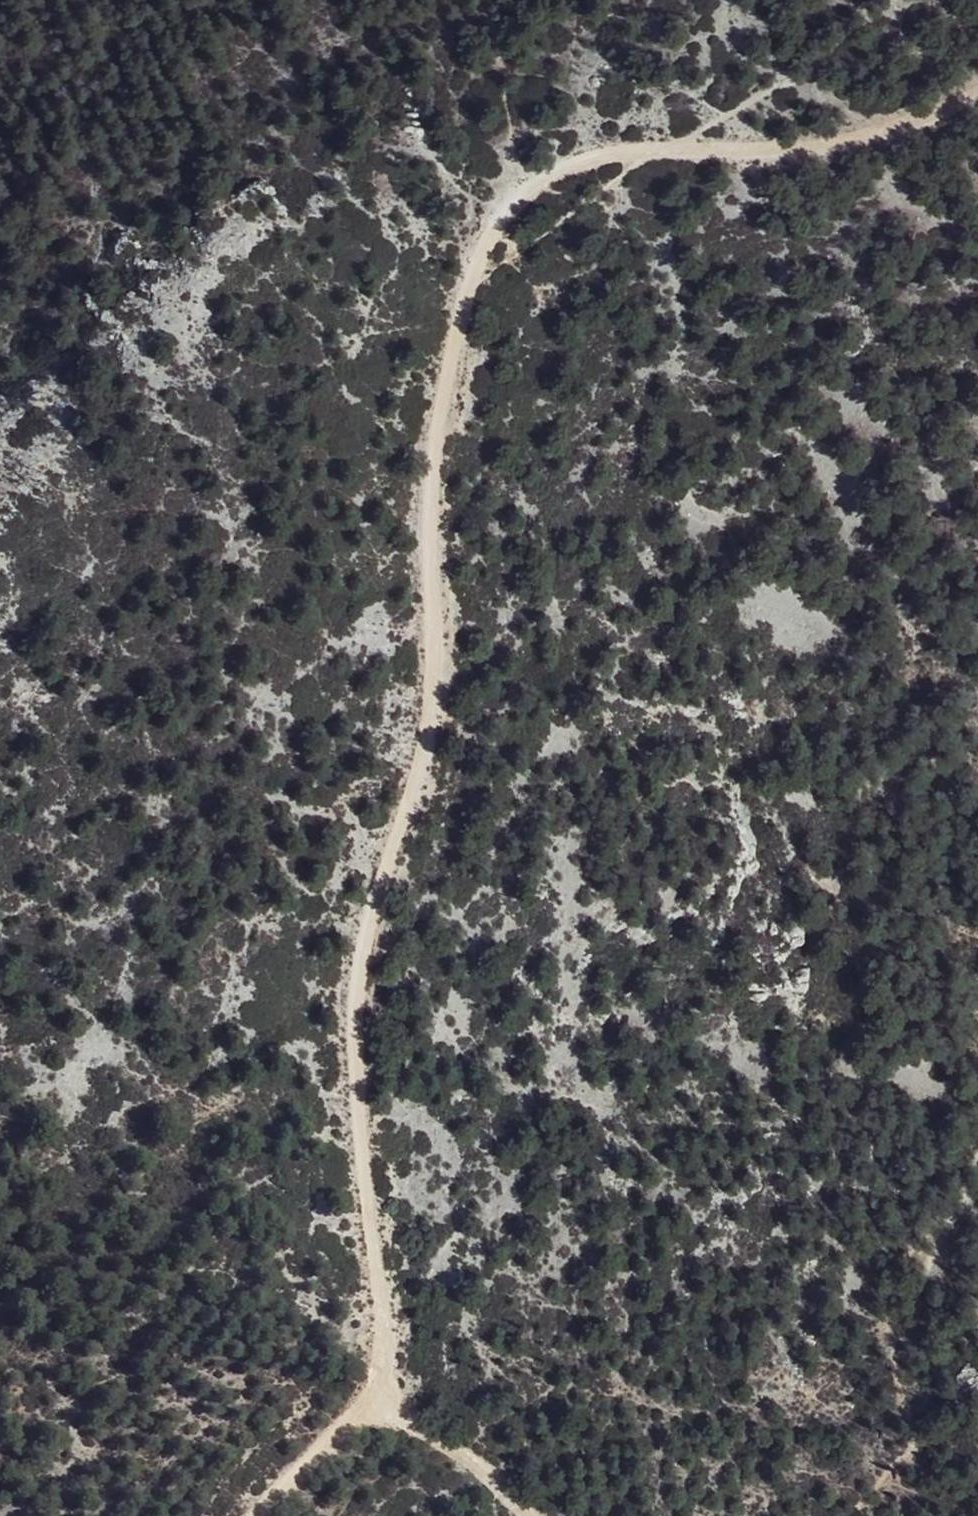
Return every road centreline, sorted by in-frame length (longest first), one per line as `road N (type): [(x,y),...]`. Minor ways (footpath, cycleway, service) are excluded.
road 1 (track): [(977,91),(910,128),(791,147),(634,152),(573,165),(517,198),(474,257),(455,444),(473,632),(446,777),(399,929),(386,1068),(413,1347),(397,1406),(285,1515)]
road 2 (track): [(397,1406),(453,1435),(536,1515)]

